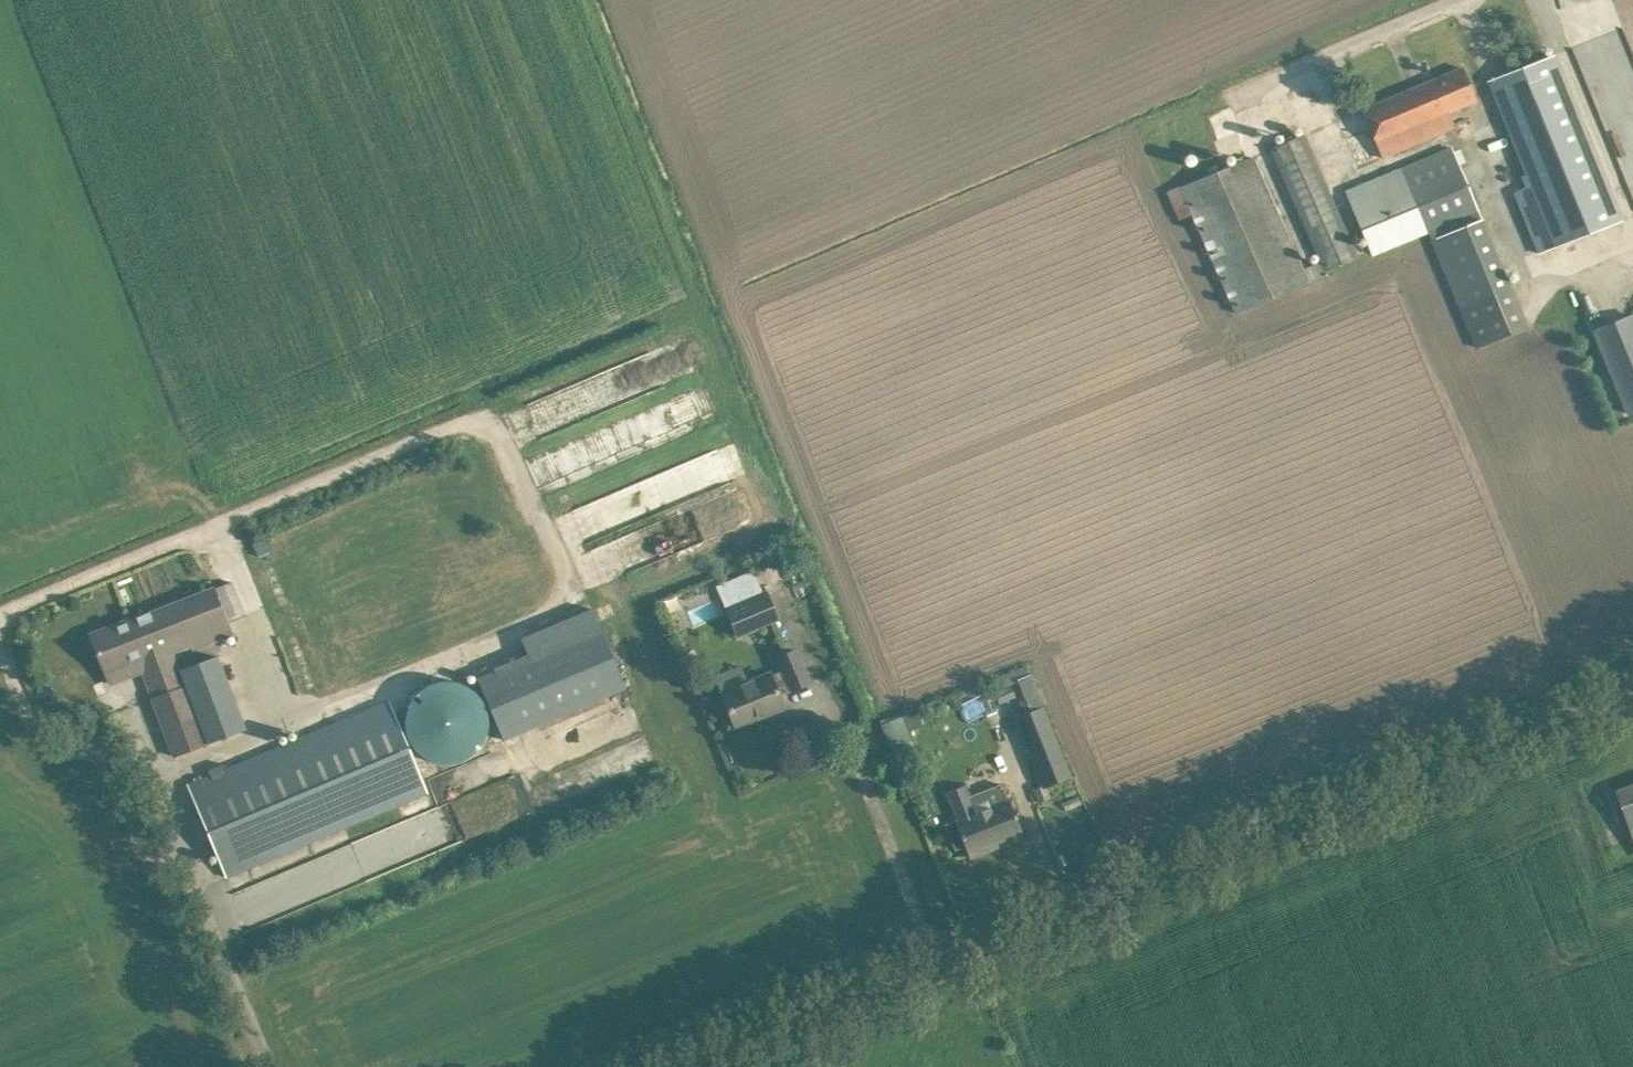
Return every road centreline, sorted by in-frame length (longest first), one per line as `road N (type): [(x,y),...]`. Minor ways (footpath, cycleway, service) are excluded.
road 1 (unclassified): [(687,1066),(1632,690)]
road 2 (track): [(0,618),(496,414)]
road 3 (track): [(156,876),(100,756),(42,745),(0,653)]

